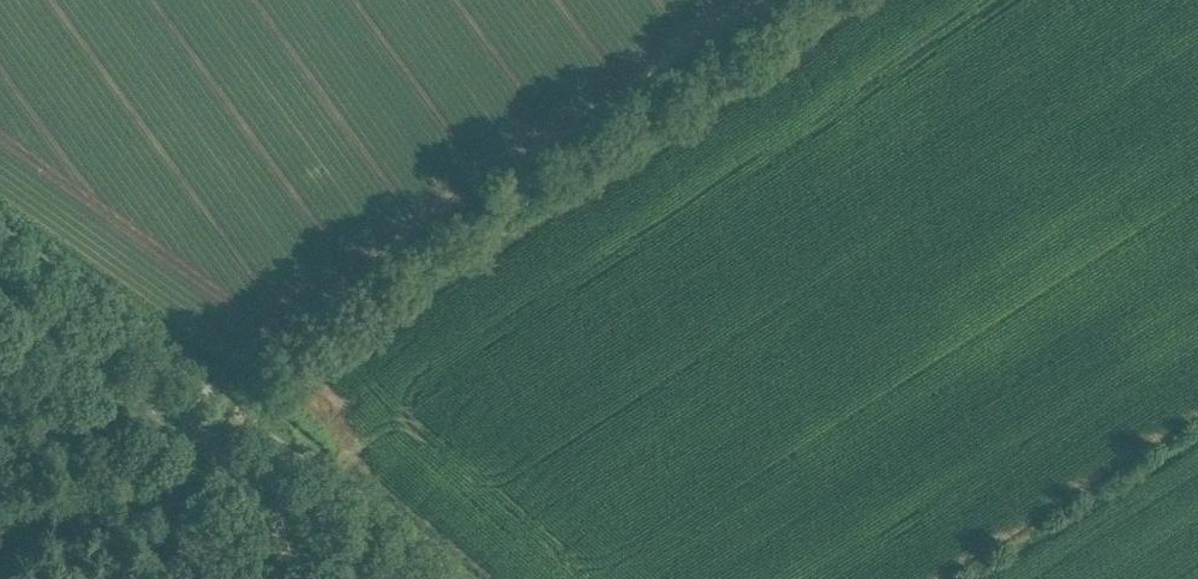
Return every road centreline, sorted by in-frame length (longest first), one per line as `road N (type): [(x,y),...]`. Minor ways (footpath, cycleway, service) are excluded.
road 1 (secondary): [(370,578),(0,292)]

